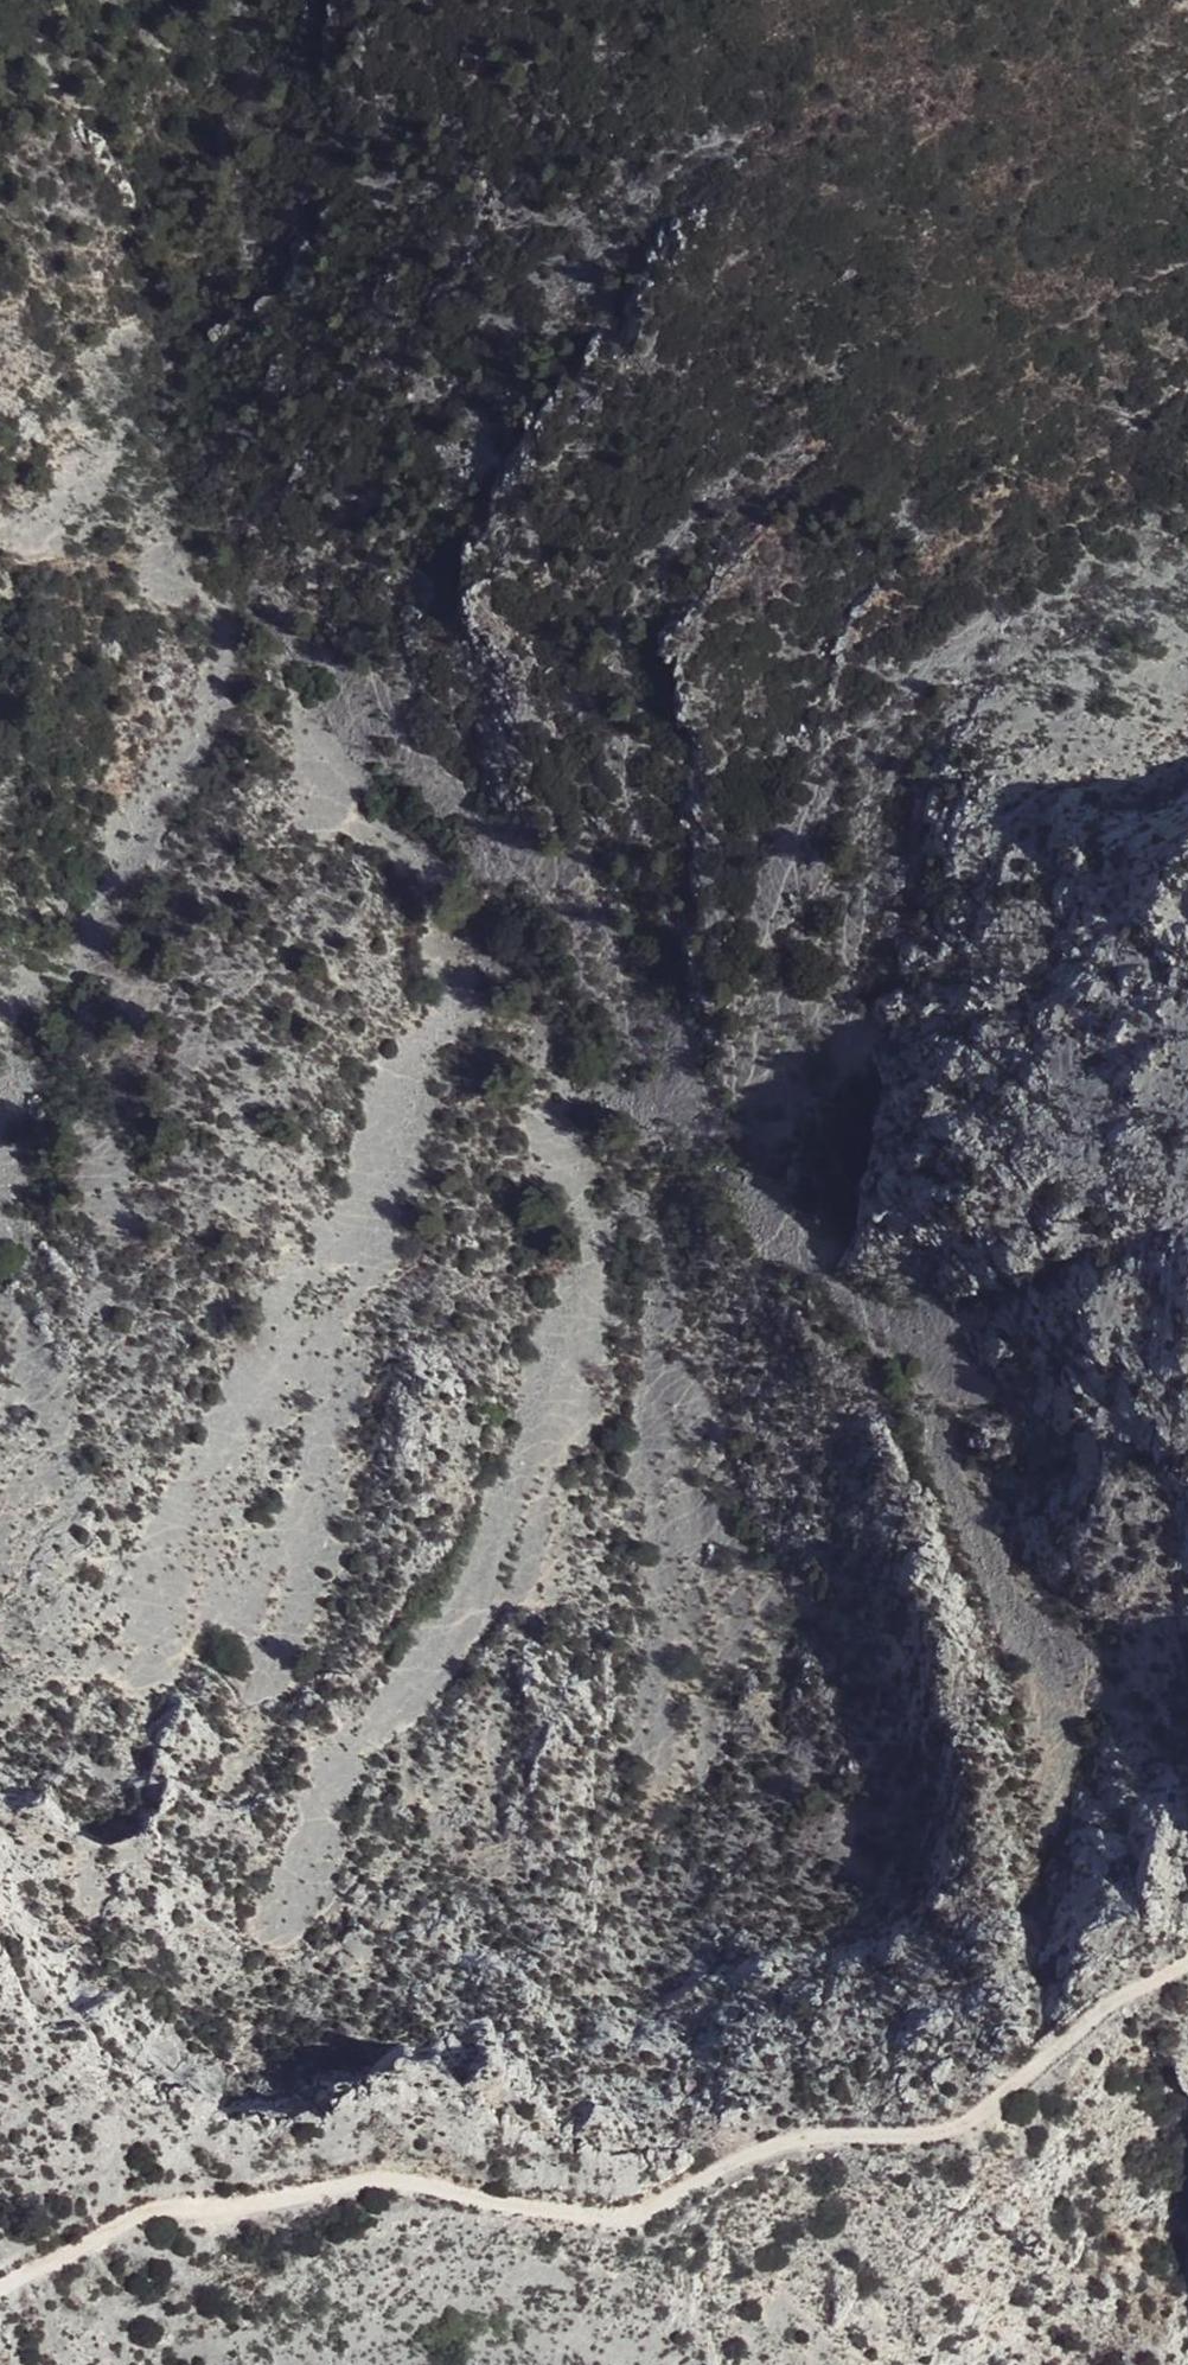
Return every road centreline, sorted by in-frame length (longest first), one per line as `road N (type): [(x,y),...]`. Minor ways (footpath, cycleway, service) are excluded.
road 1 (track): [(0,2289),(153,2208),(226,2206),(379,2180),(615,2218),(640,2214),(787,2136),(919,2132),(966,2120),(1120,1994),(1187,1962)]

